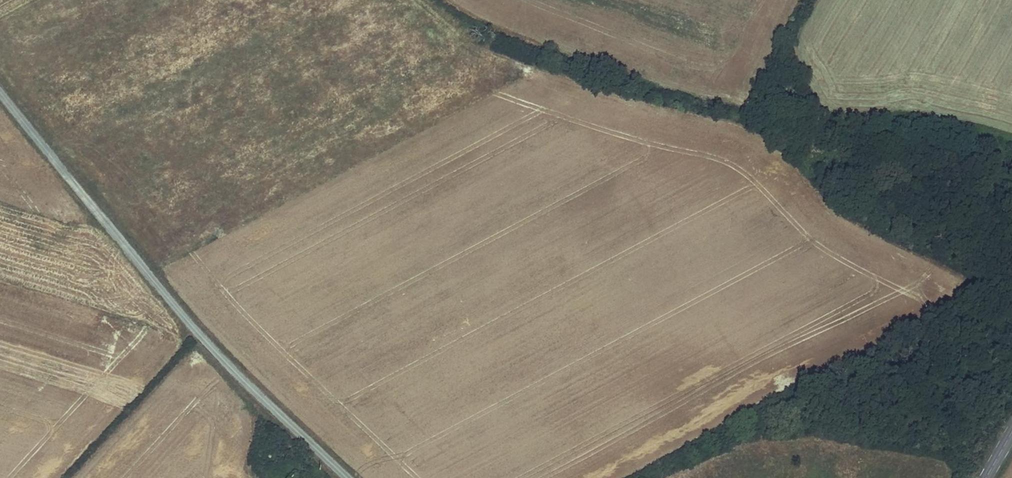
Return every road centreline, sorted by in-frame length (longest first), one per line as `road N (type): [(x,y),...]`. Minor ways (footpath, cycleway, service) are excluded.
road 1 (unclassified): [(0,96),(204,339),(350,477)]

